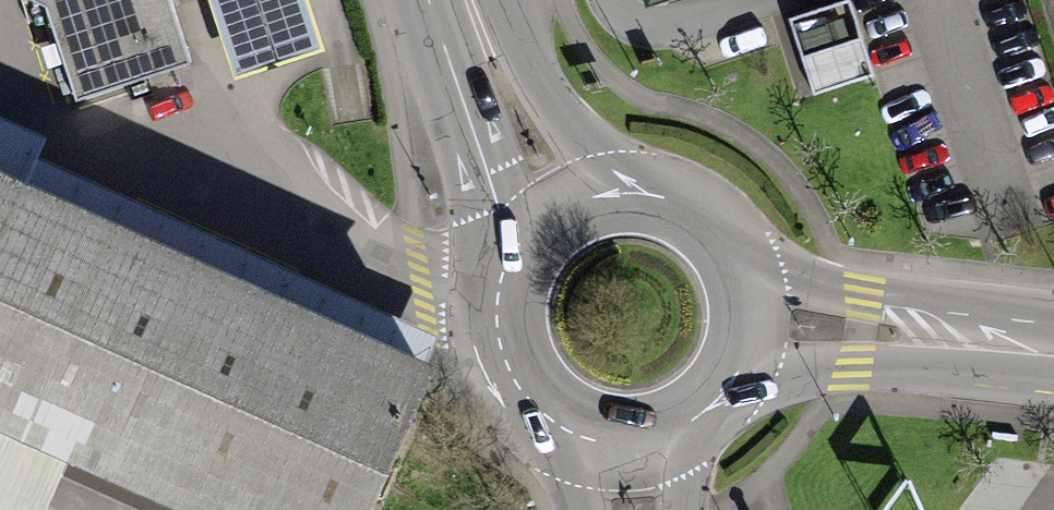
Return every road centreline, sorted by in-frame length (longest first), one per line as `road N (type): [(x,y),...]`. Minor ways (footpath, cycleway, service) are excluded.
road 1 (primary): [(563,206),(532,231),(509,263),(498,301),(500,343),(514,382),(541,414),(577,436),(618,445)]
road 2 (secondary): [(1053,355),(753,312)]
road 3 (primary): [(753,312),(744,270),(721,234),(687,207),(647,192),(604,192),(563,206)]
road 4 (primary): [(470,0),(506,96),(563,206)]
road 5 (primary): [(618,445),(660,440),(699,422),(729,392),(747,354),(753,312)]

